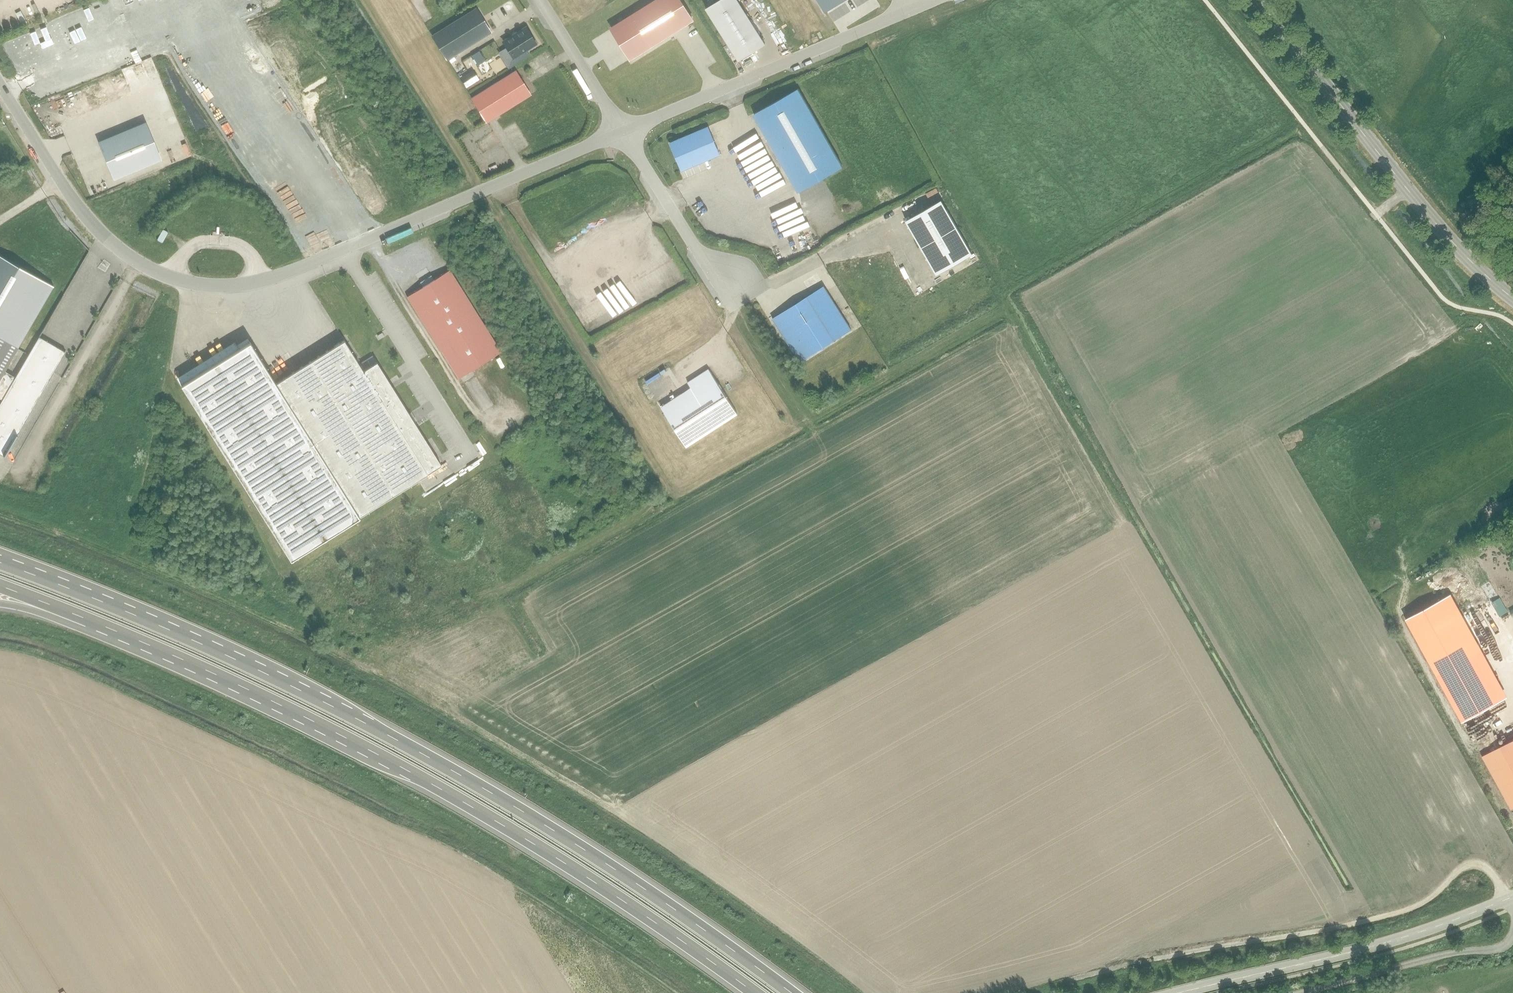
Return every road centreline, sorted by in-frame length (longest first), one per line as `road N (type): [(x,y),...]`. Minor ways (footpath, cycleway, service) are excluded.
road 1 (motorway): [(788,992),(595,856),(425,756),(193,640),(0,562)]
road 2 (motorway): [(38,600),(248,690),(440,789),(579,873),(751,992)]
road 3 (unclassified): [(0,85),(110,246),(156,274),(209,286),(298,270),(622,130)]
road 4 (tertiary): [(1255,0),(1414,199),(1512,300)]
road 5 (tertiary): [(1512,897),(1409,935),(1173,992)]
road 6 (unclassified): [(622,130),(914,10)]
road 7 (unclassified): [(731,301),(622,130)]
road 8 (unclassified): [(622,130),(540,0)]

